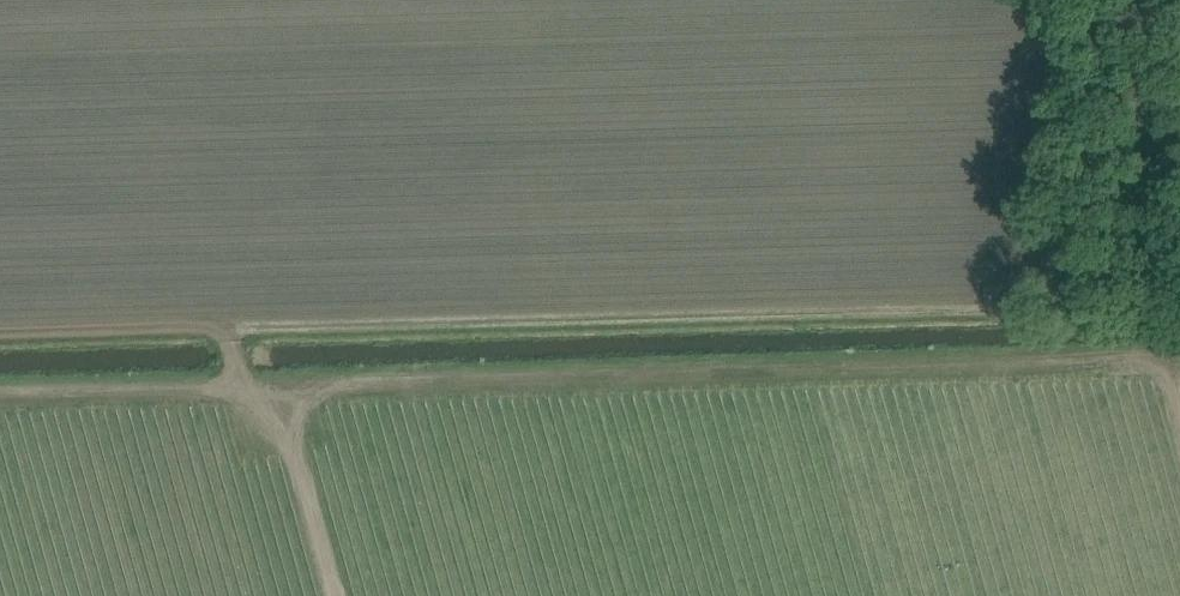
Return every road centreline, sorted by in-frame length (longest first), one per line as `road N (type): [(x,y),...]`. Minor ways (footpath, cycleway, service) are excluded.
road 1 (track): [(230,331),(1152,310),(1179,289)]
road 2 (track): [(269,381),(1169,358),(1179,397)]
road 3 (track): [(0,390),(269,381),(331,595)]
road 4 (track): [(241,384),(230,331),(0,339)]

